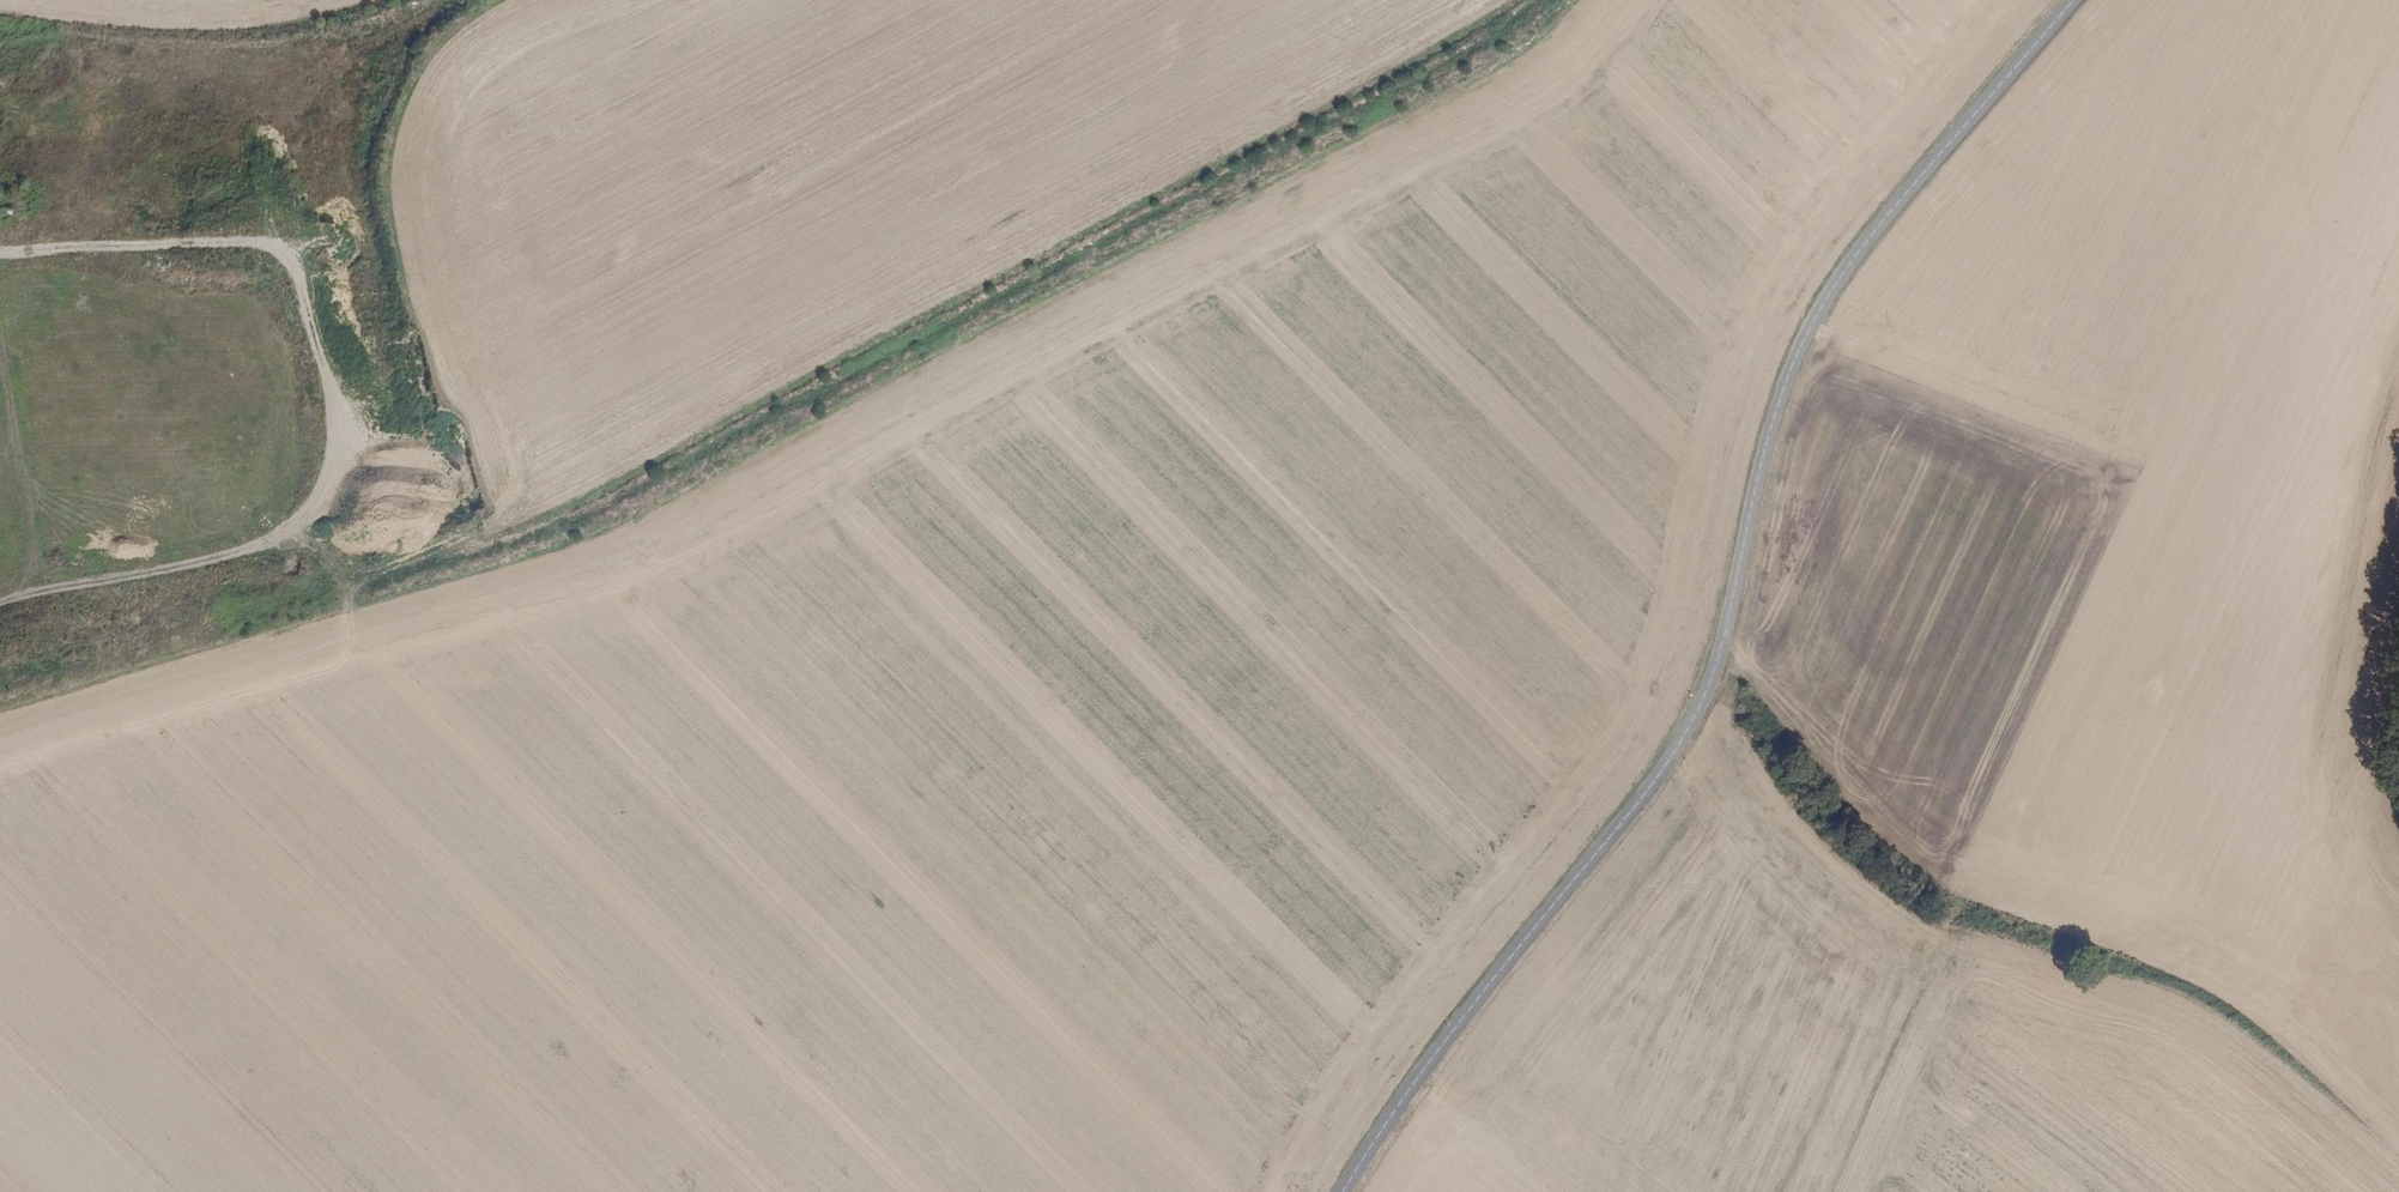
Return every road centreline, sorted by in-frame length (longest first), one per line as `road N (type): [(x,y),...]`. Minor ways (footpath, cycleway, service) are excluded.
road 1 (tertiary): [(1344,1191),(1438,1051),(1639,802),(1696,713),(1720,651),(1775,417),(1820,312),(1900,200),(2073,0)]
road 2 (track): [(0,253),(273,246),(289,259),(304,293),(335,414),(338,459),(298,521),(266,543),(27,592)]
road 3 (track): [(0,603),(27,592),(34,553),(0,336)]

